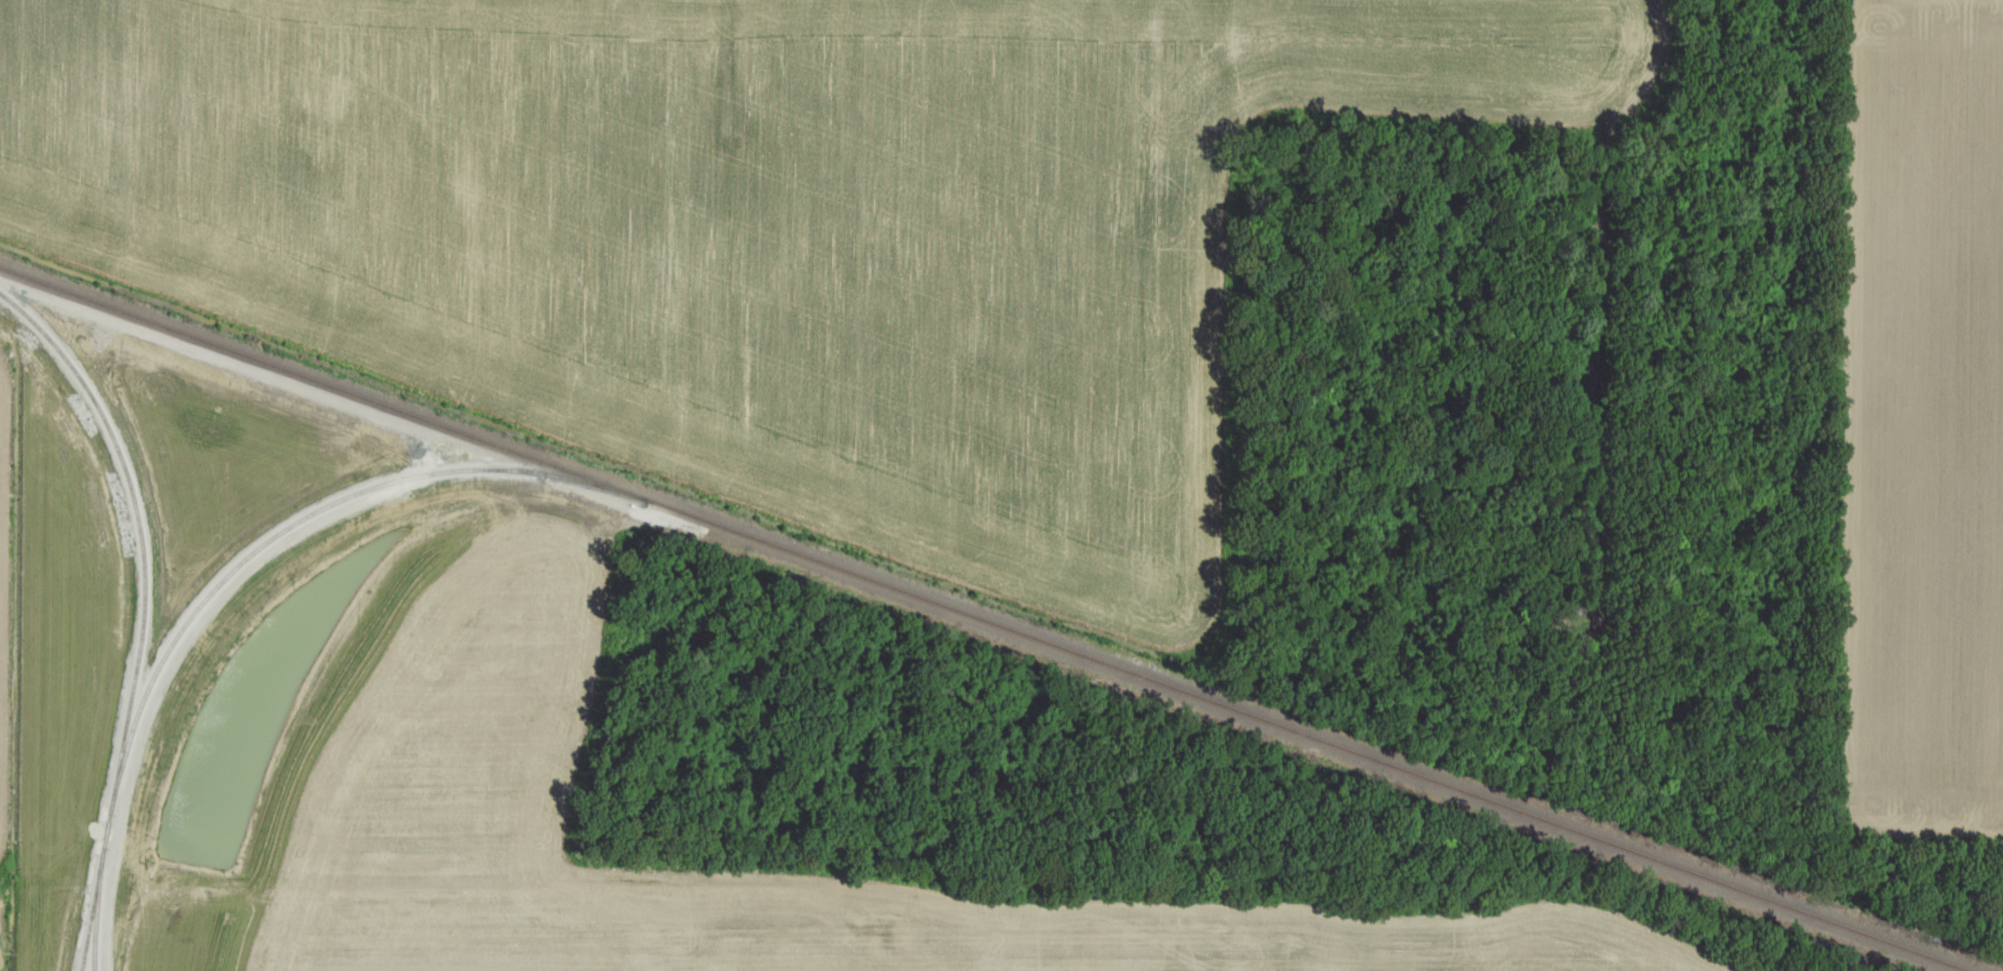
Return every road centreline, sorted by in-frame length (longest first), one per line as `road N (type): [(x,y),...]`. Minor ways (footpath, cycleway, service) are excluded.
road 1 (track): [(21,324),(13,970)]
road 2 (track): [(1664,0),(1653,74),(1623,104),(1600,164)]

